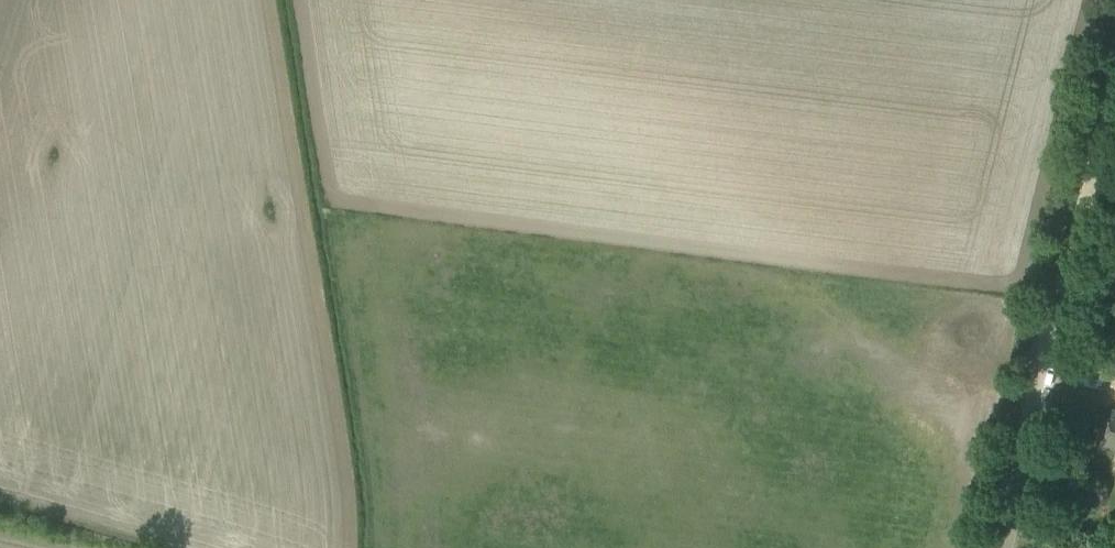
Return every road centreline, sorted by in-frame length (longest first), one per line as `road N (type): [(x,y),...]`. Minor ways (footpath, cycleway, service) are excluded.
road 1 (unclassified): [(997,547),(1114,68)]

